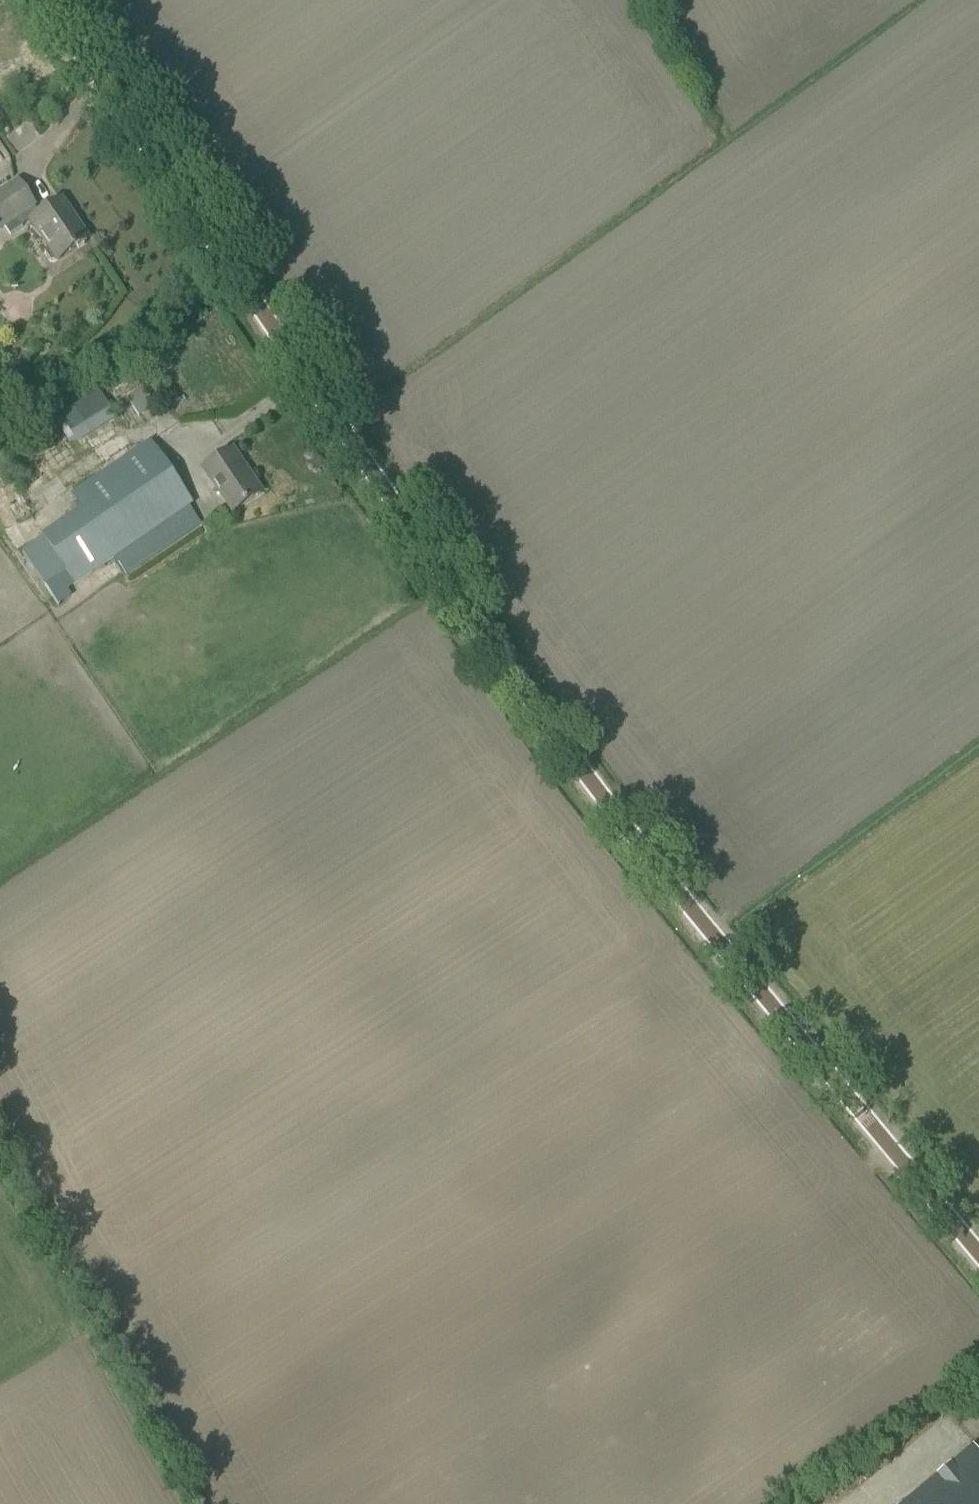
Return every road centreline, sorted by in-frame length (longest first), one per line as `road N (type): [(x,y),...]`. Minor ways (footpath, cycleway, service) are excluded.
road 1 (unclassified): [(49,0),(695,889),(978,1228)]

